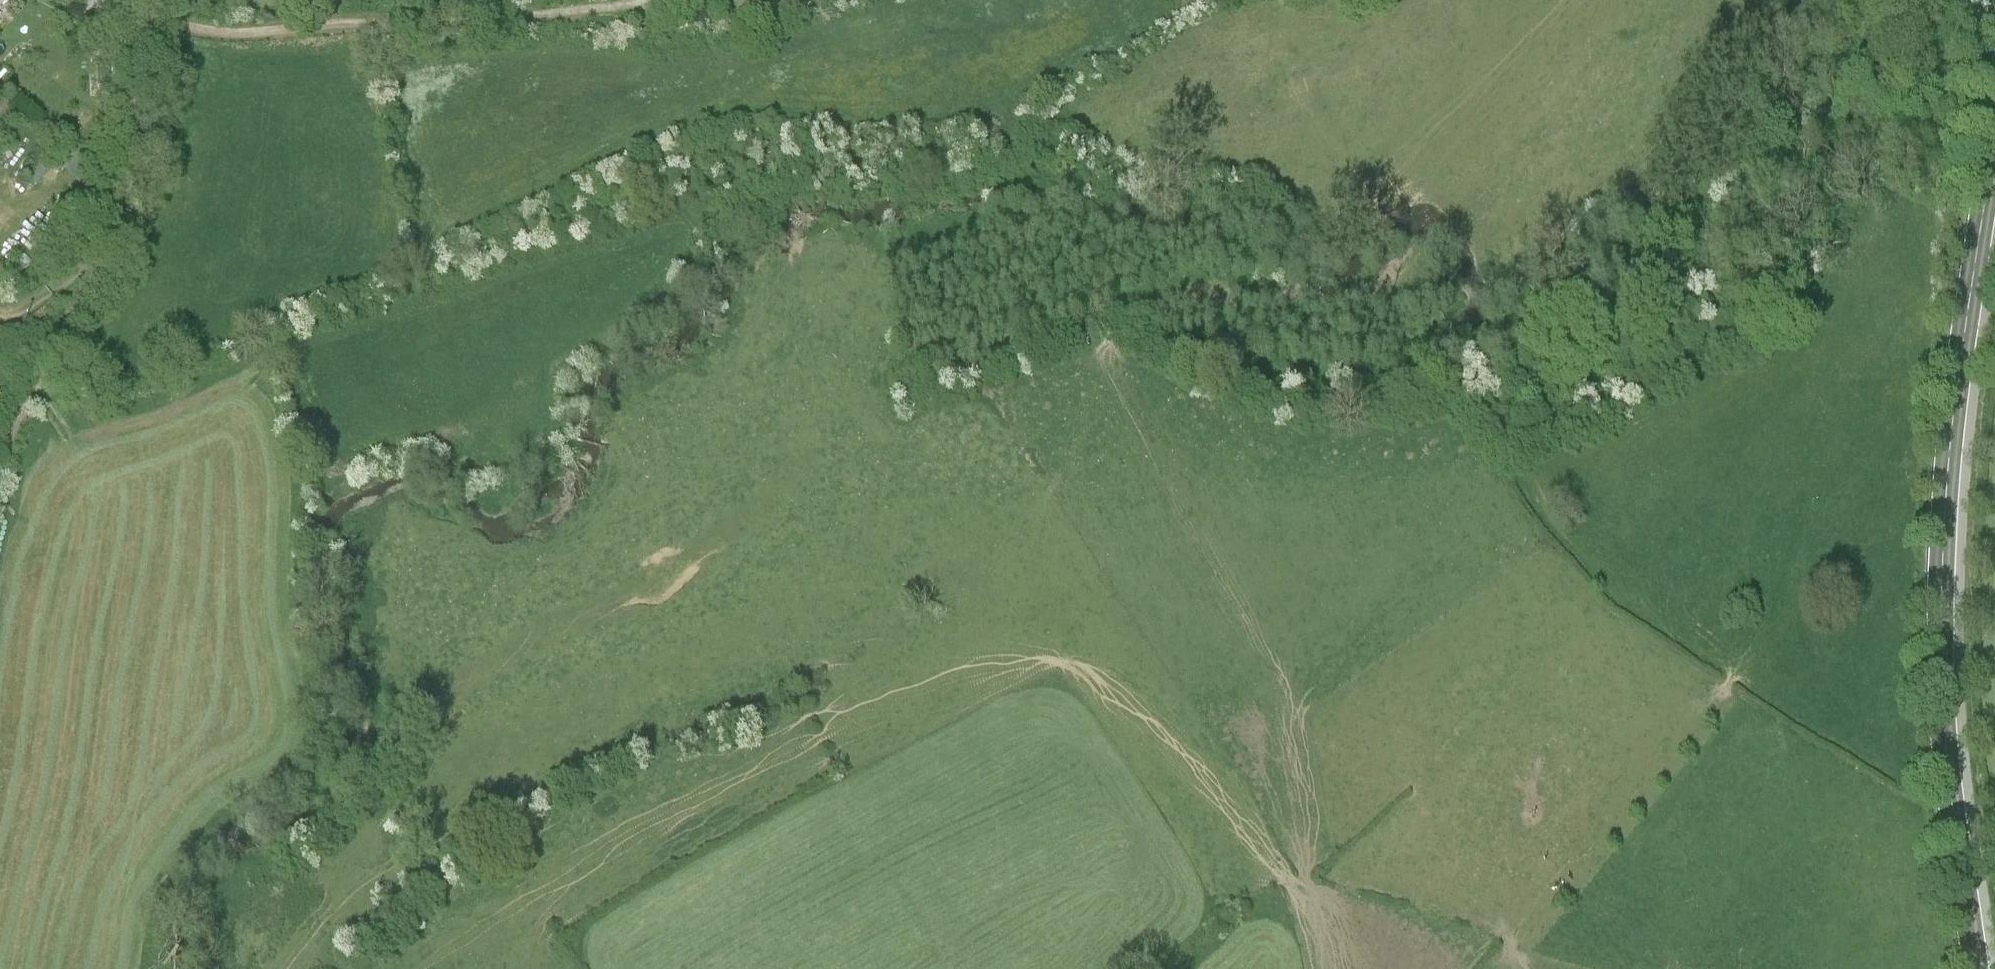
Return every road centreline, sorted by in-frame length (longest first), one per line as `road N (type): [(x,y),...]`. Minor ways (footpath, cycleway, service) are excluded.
road 1 (secondary): [(1994,145),(1955,395),(1940,622),(1953,812),(1976,968)]
road 2 (track): [(701,0),(675,11),(520,30),(240,43),(176,38),(128,4)]
road 3 (track): [(0,465),(31,387),(93,281),(130,139),(128,4)]

